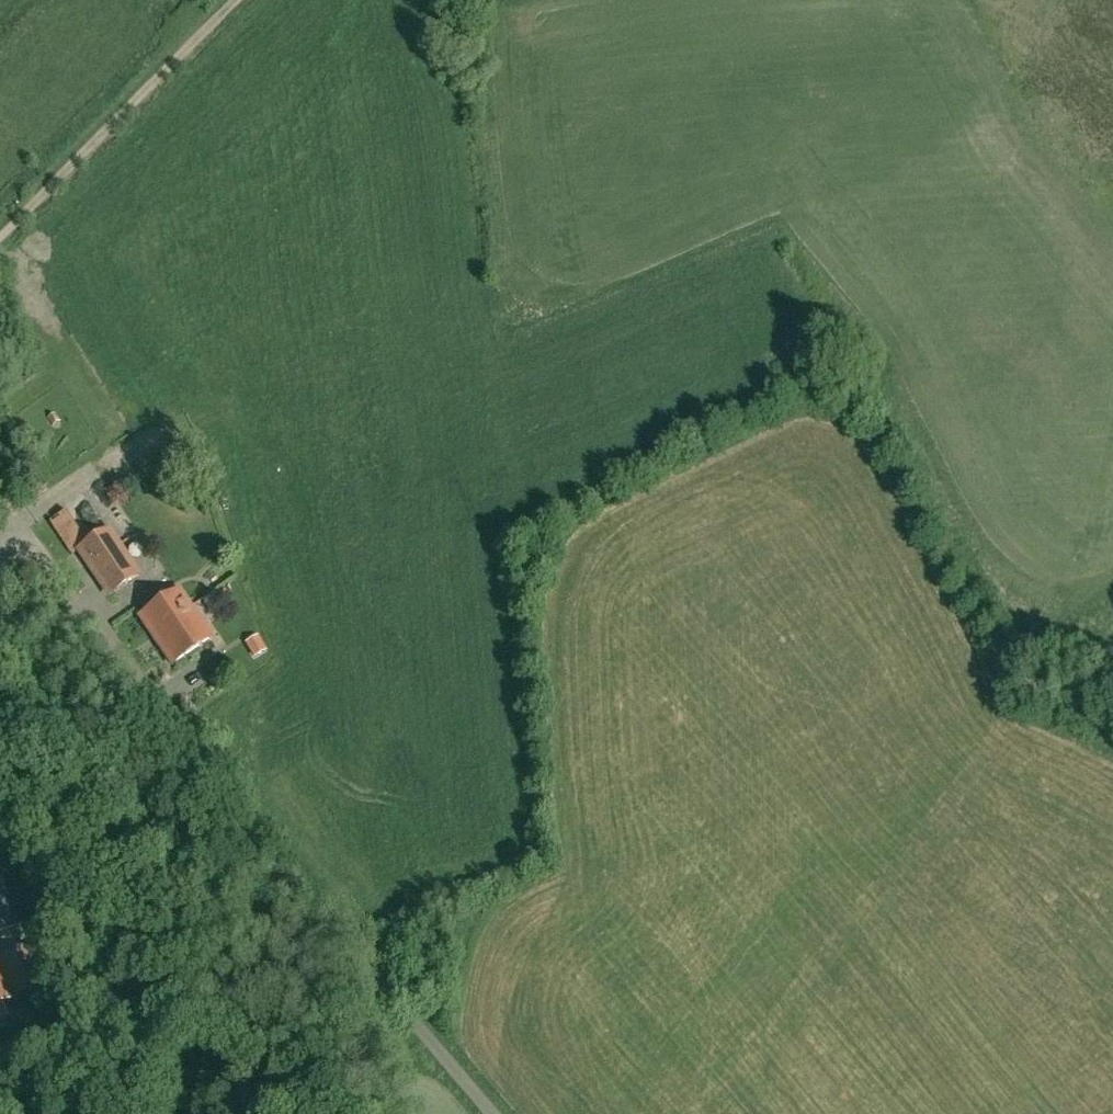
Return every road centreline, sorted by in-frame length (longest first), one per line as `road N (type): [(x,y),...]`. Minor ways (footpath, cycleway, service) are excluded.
road 1 (unclassified): [(487,1113),(22,543),(0,550)]
road 2 (track): [(0,238),(231,0)]

